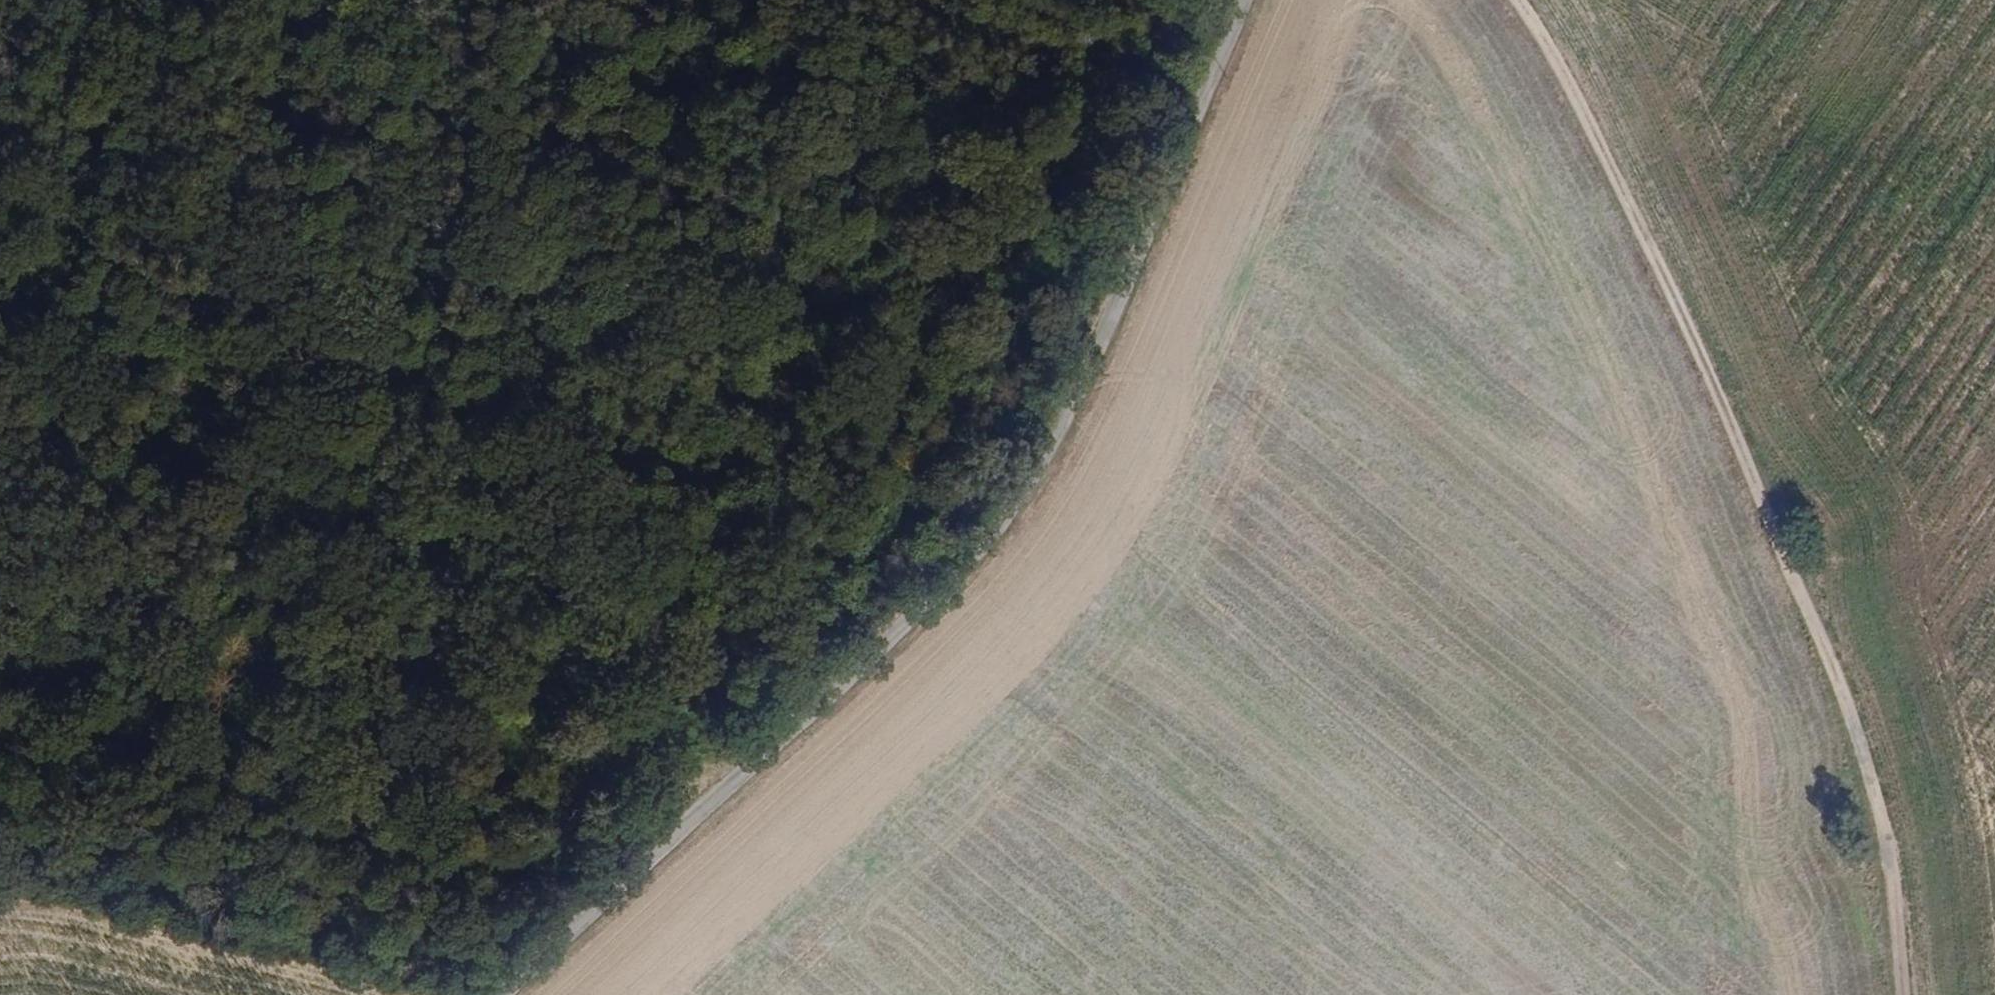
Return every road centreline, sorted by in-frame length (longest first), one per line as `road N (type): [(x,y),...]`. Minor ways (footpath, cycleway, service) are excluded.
road 1 (residential): [(503,994),(968,566),(1045,451),(1236,0)]
road 2 (track): [(1904,994),(1883,820),(1823,637),(1665,275),(1518,0)]

